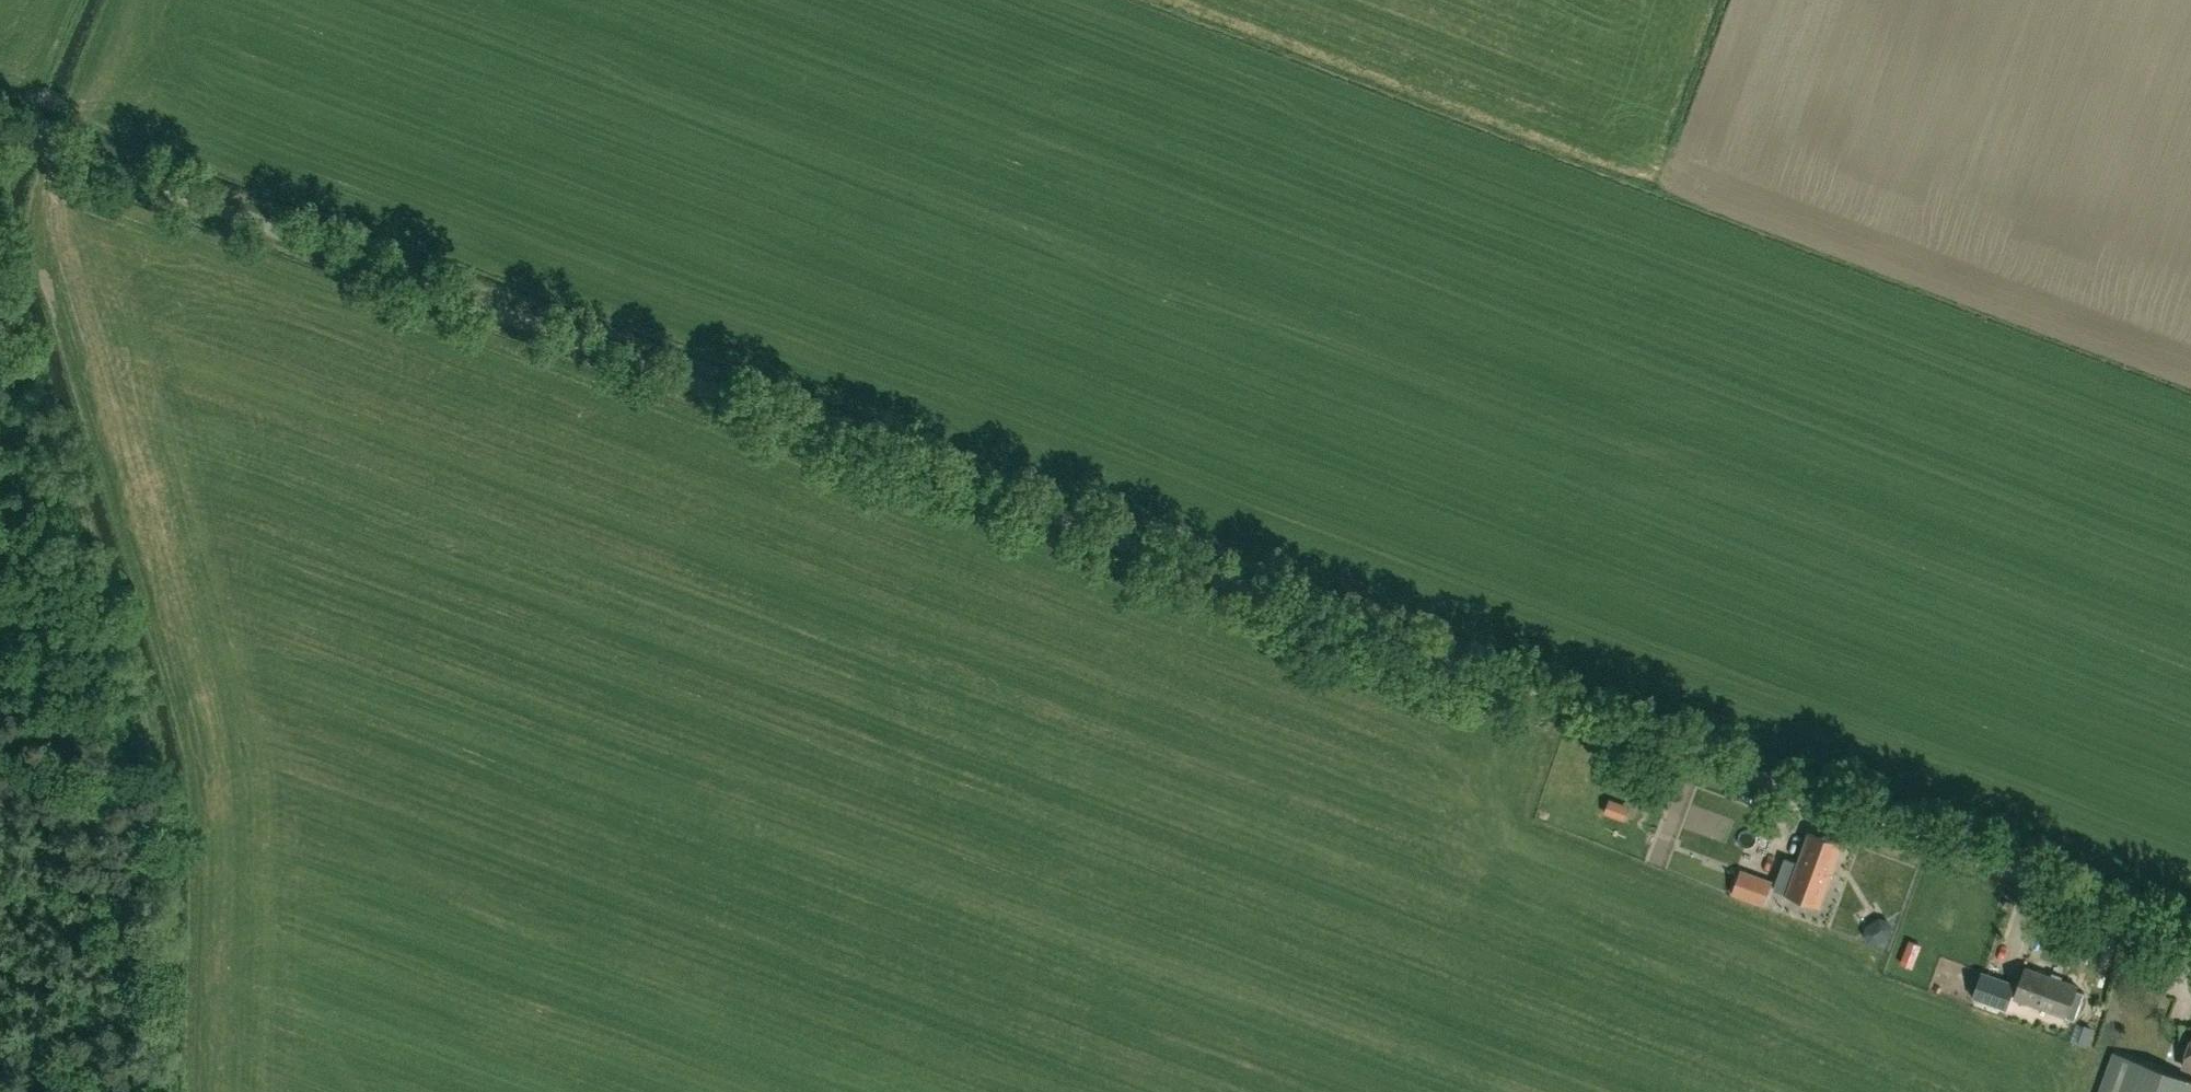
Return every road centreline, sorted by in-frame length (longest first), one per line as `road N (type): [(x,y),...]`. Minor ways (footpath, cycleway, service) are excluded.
road 1 (unclassified): [(2190,934),(0,127)]
road 2 (track): [(0,780),(175,803)]

